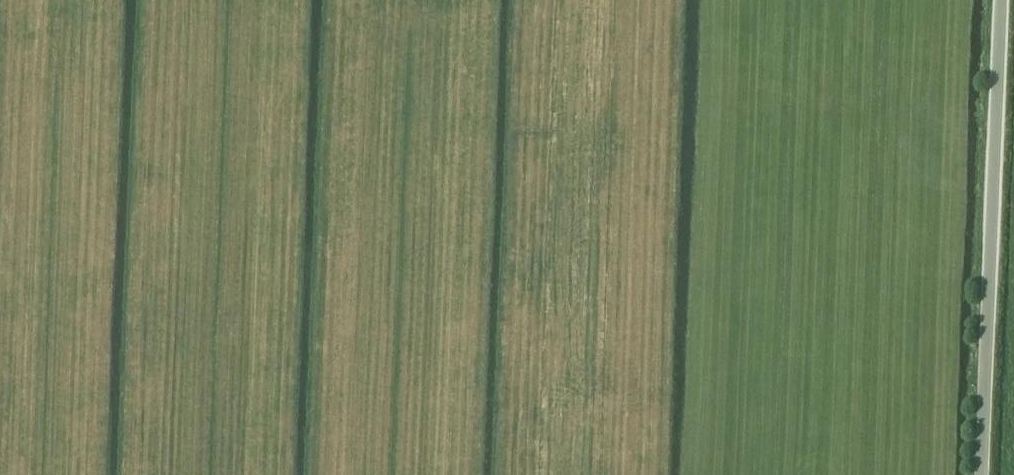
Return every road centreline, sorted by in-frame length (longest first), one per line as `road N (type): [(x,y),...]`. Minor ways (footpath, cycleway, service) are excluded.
road 1 (unclassified): [(981,474),(999,0)]

